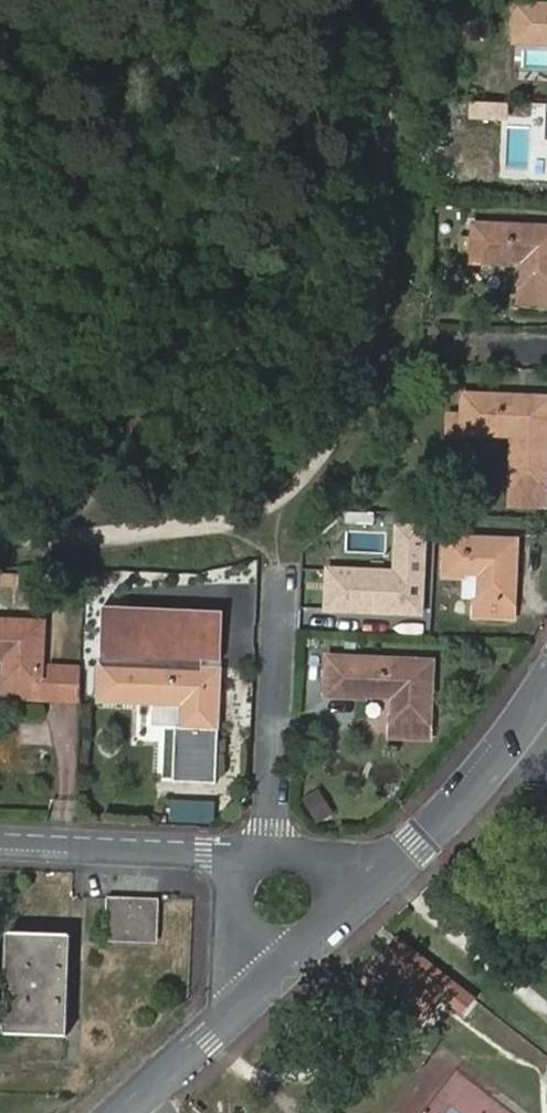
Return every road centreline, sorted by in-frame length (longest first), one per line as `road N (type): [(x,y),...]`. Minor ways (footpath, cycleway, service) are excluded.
road 1 (residential): [(242,859),(270,826),(283,587)]
road 2 (residential): [(0,847),(242,859)]
road 3 (residential): [(546,696),(466,805),(398,870)]
road 4 (residential): [(398,870),(255,994)]
road 5 (residential): [(255,994),(119,1112)]
road 6 (residential): [(242,859),(398,870)]
road 7 (residential): [(242,859),(242,970),(255,994)]

